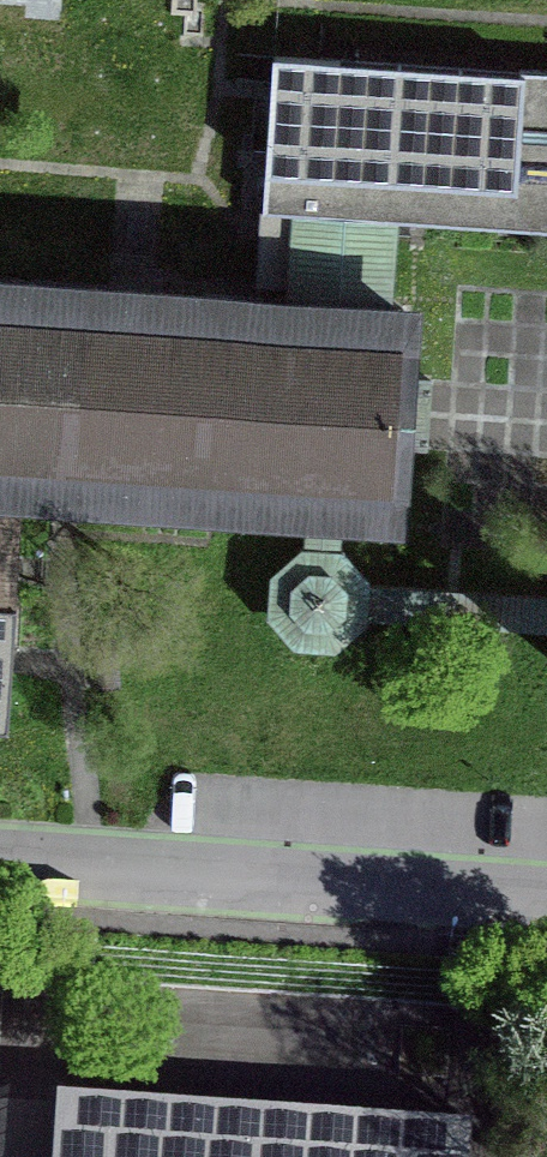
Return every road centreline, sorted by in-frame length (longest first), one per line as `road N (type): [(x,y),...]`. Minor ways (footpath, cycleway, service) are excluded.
road 1 (residential): [(546,900),(0,861)]

